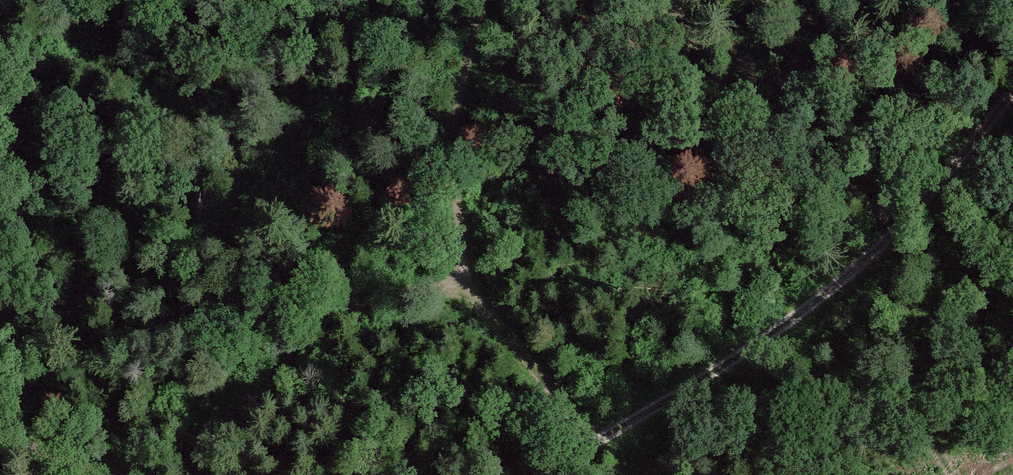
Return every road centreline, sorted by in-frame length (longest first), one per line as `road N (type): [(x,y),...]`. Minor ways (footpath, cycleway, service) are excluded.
road 1 (track): [(1012,100),(901,239),(558,474)]
road 2 (track): [(468,280),(363,310),(292,355),(163,467),(127,472),(73,458),(0,419)]
road 3 (track): [(485,0),(455,127),(468,280),(490,318),(598,449)]

